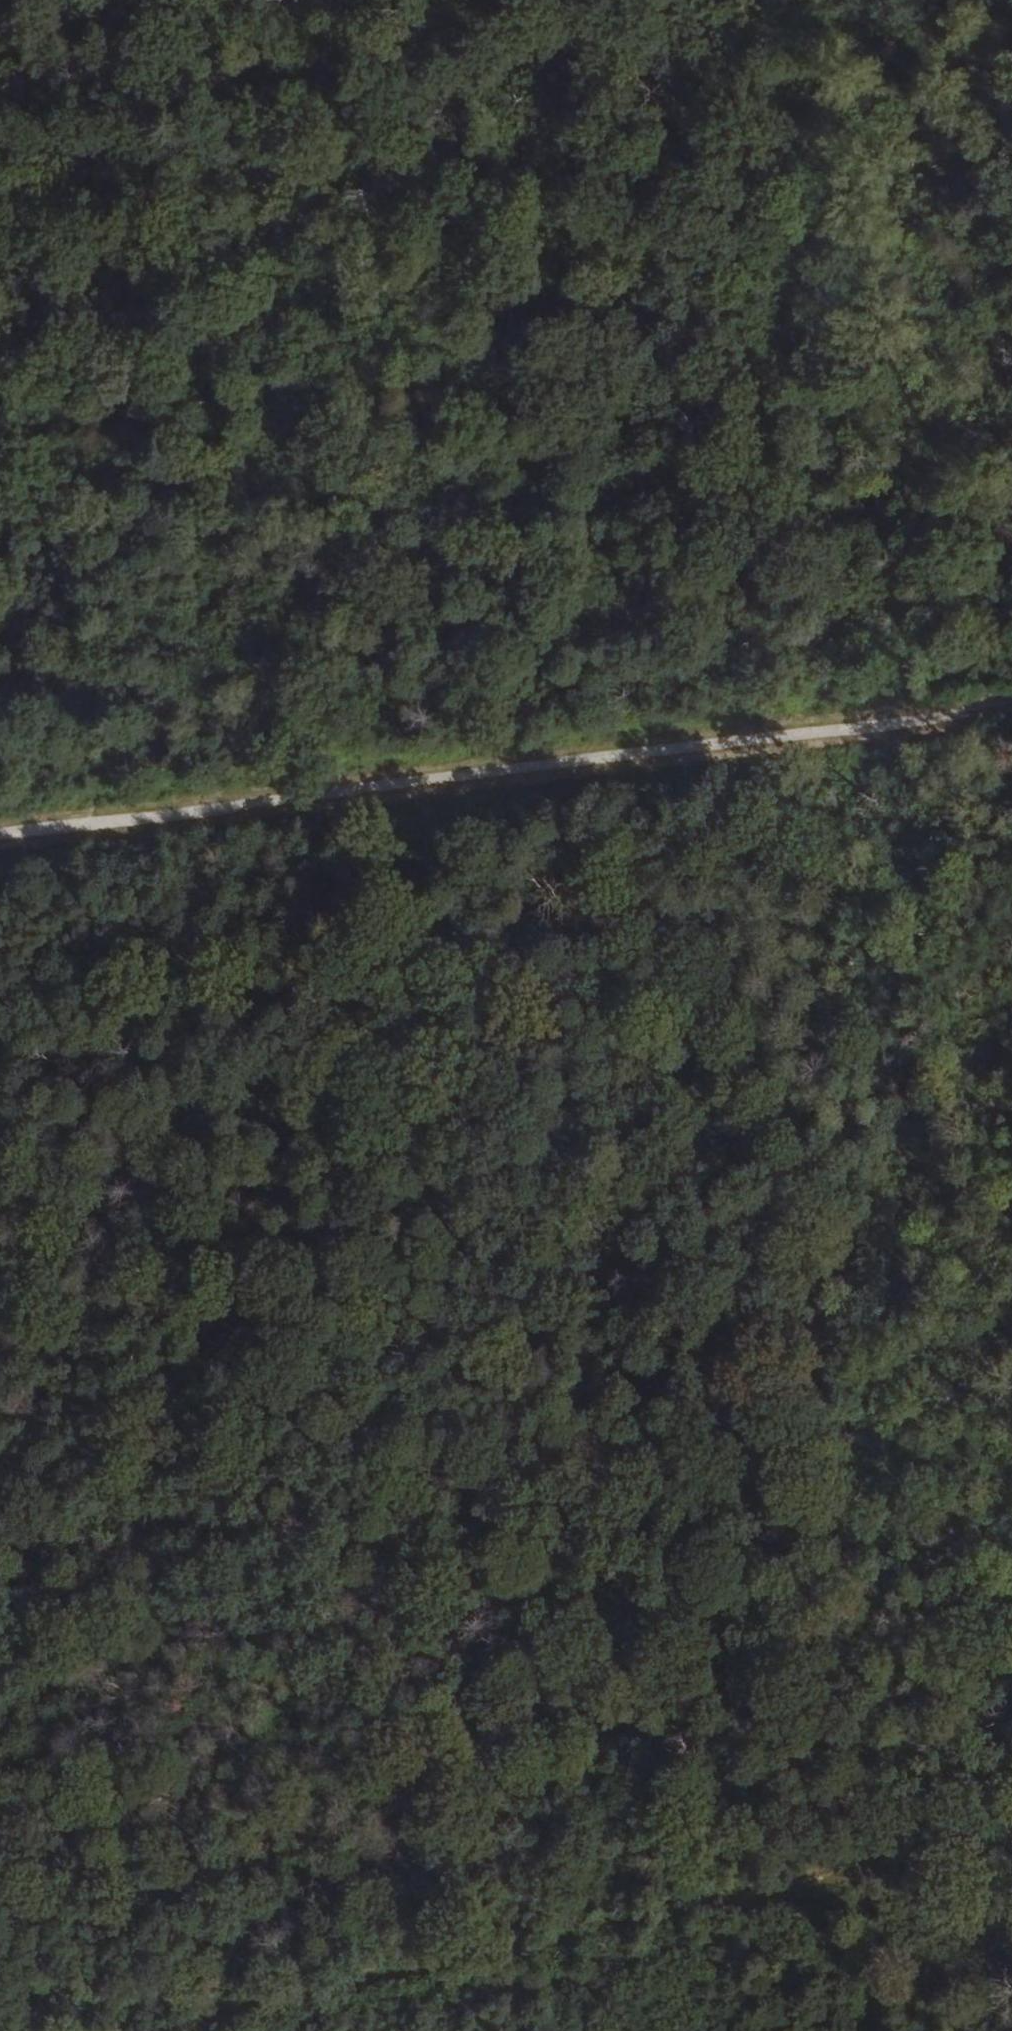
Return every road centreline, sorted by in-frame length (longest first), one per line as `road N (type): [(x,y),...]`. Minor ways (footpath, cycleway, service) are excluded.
road 1 (track): [(0,839),(1011,707)]
road 2 (track): [(165,2030),(1011,1832)]

